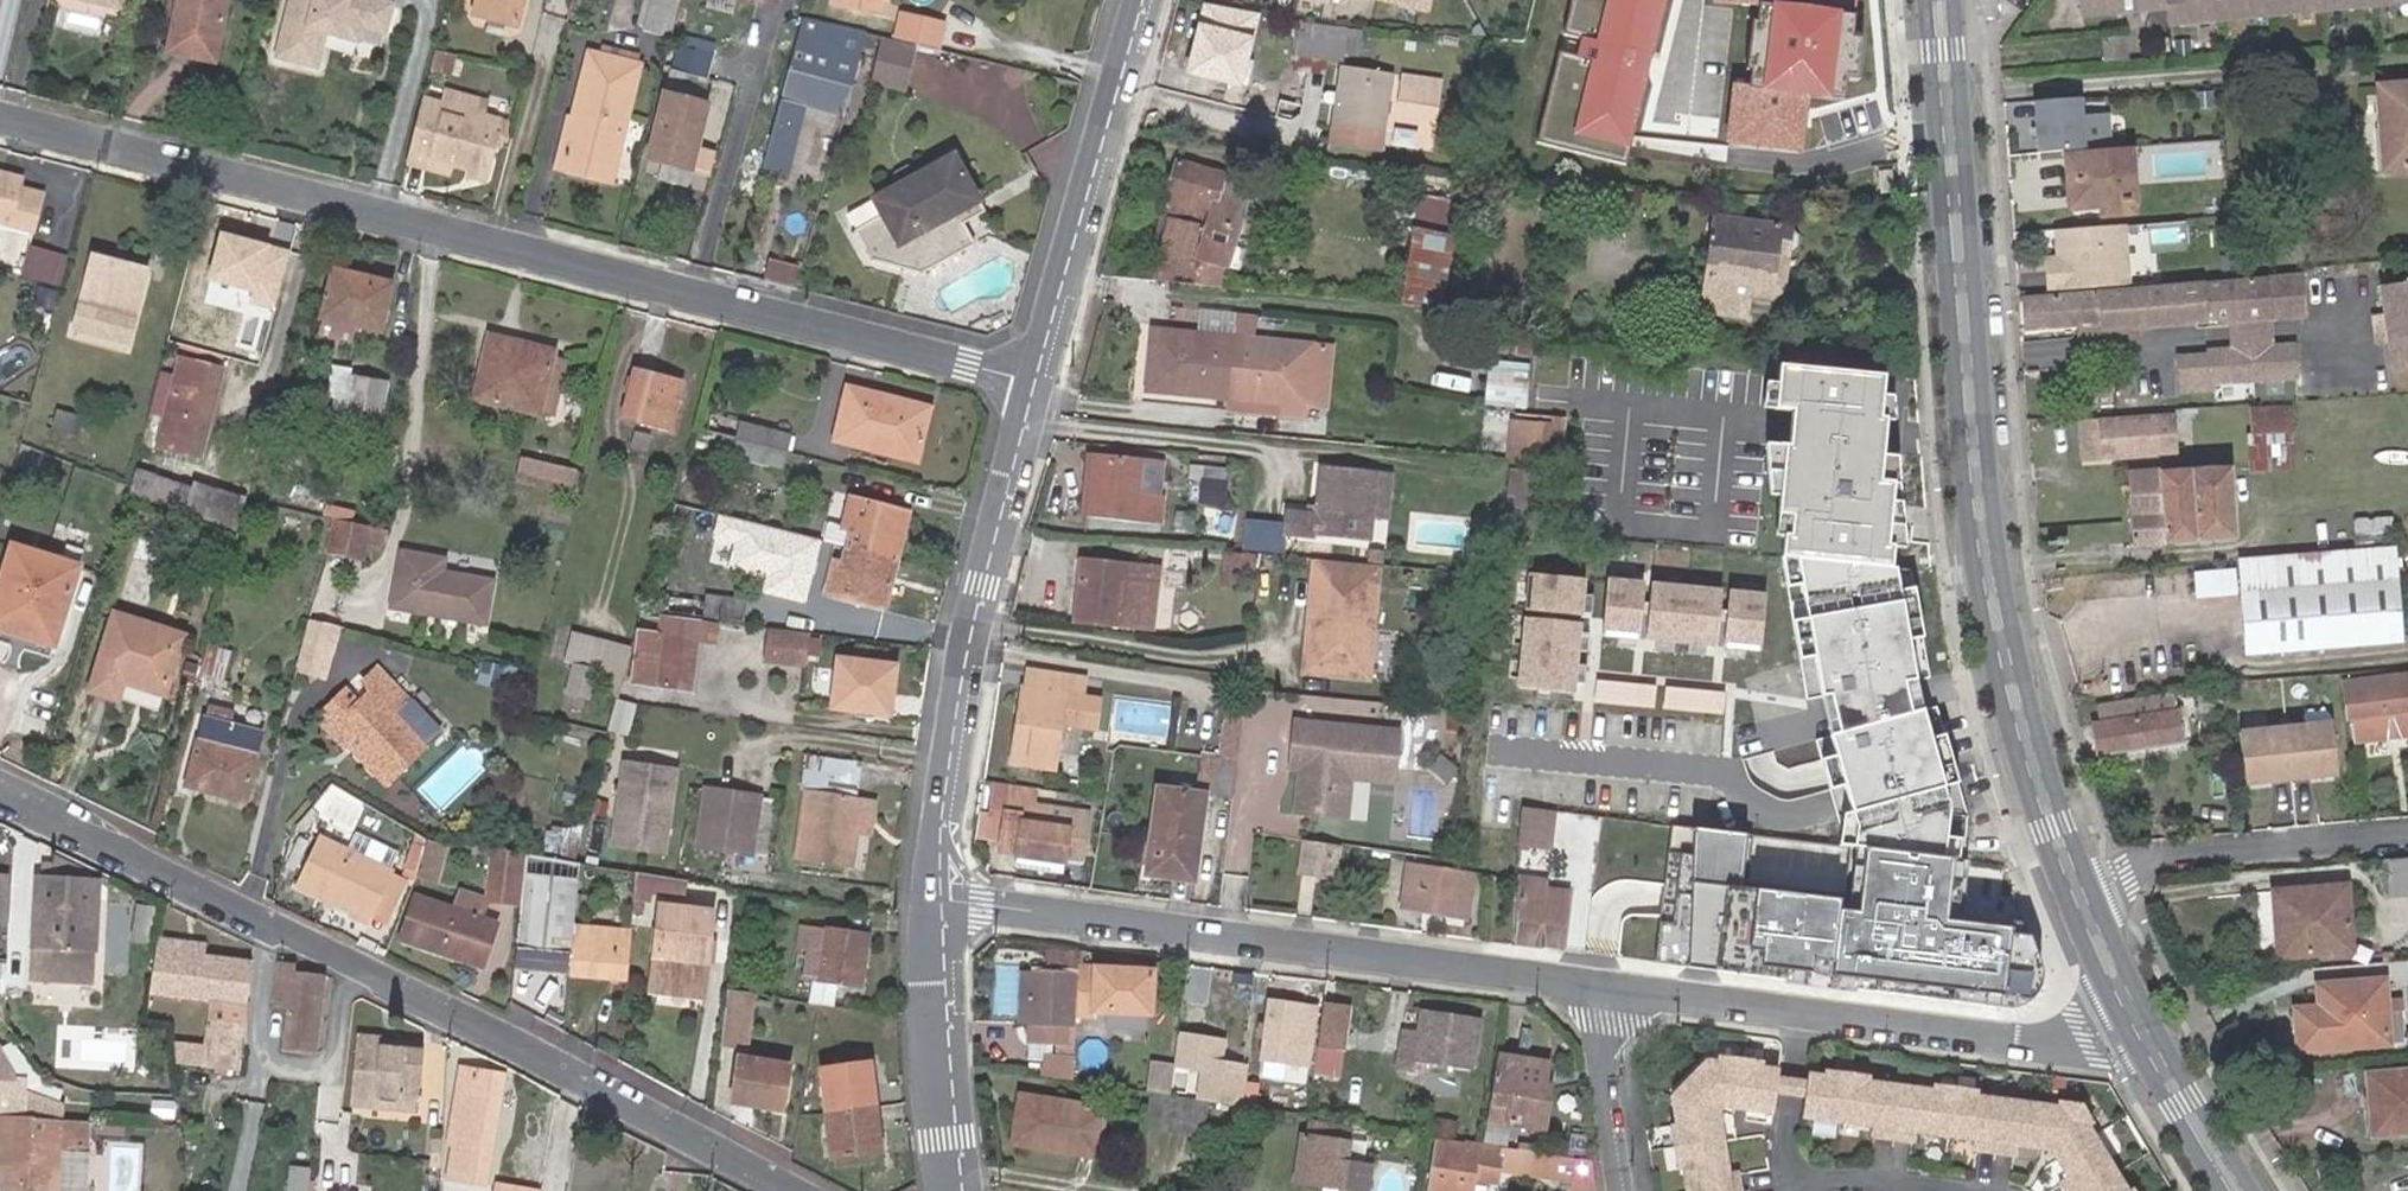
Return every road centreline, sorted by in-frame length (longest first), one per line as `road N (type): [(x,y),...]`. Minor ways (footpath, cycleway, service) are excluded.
road 1 (residential): [(0,118),(1028,381)]
road 2 (primary): [(1939,0),(1983,547),(2017,707),(2078,894)]
road 3 (residential): [(0,792),(790,1190)]
road 4 (residential): [(932,900),(1602,988)]
road 5 (residential): [(1602,988),(2050,1046),(2135,1022)]
road 6 (tertiary): [(1028,381),(955,675),(932,900)]
road 7 (tertiary): [(1134,0),(1028,381)]
road 8 (residential): [(2078,894),(2171,859),(2407,840)]
road 9 (tertiary): [(932,900),(933,1040),(948,1190)]
road 10 (residential): [(1602,988),(1598,1085),(1614,1190)]
road 11 (primary): [(2135,1022),(2237,1190)]
road 12 (primary): [(2078,894),(2135,1022)]

